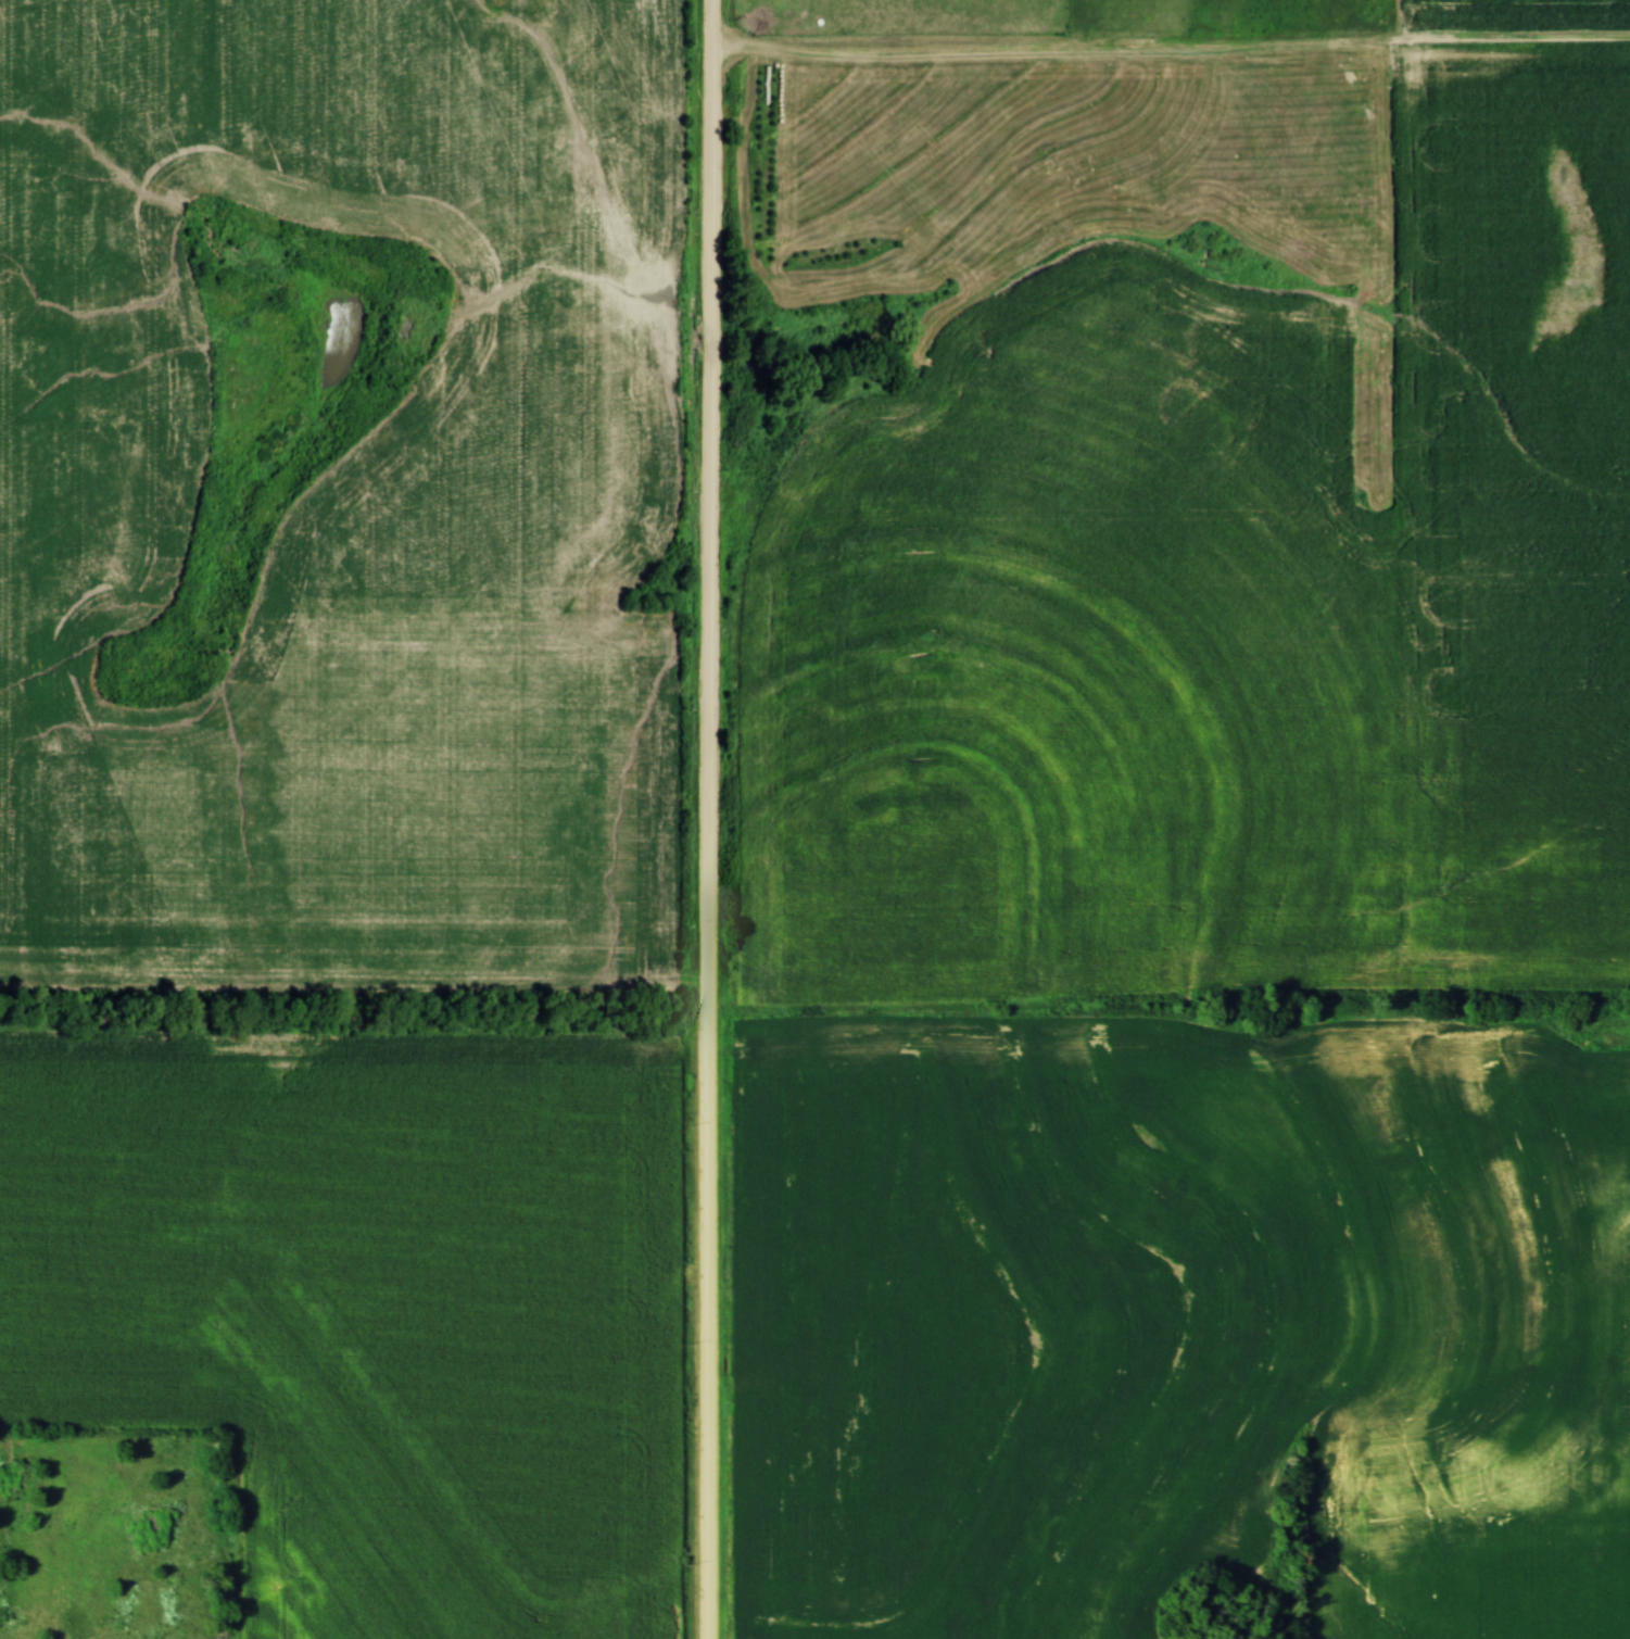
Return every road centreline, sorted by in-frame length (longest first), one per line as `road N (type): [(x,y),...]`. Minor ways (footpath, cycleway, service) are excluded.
road 1 (tertiary): [(709,1638),(712,0)]

